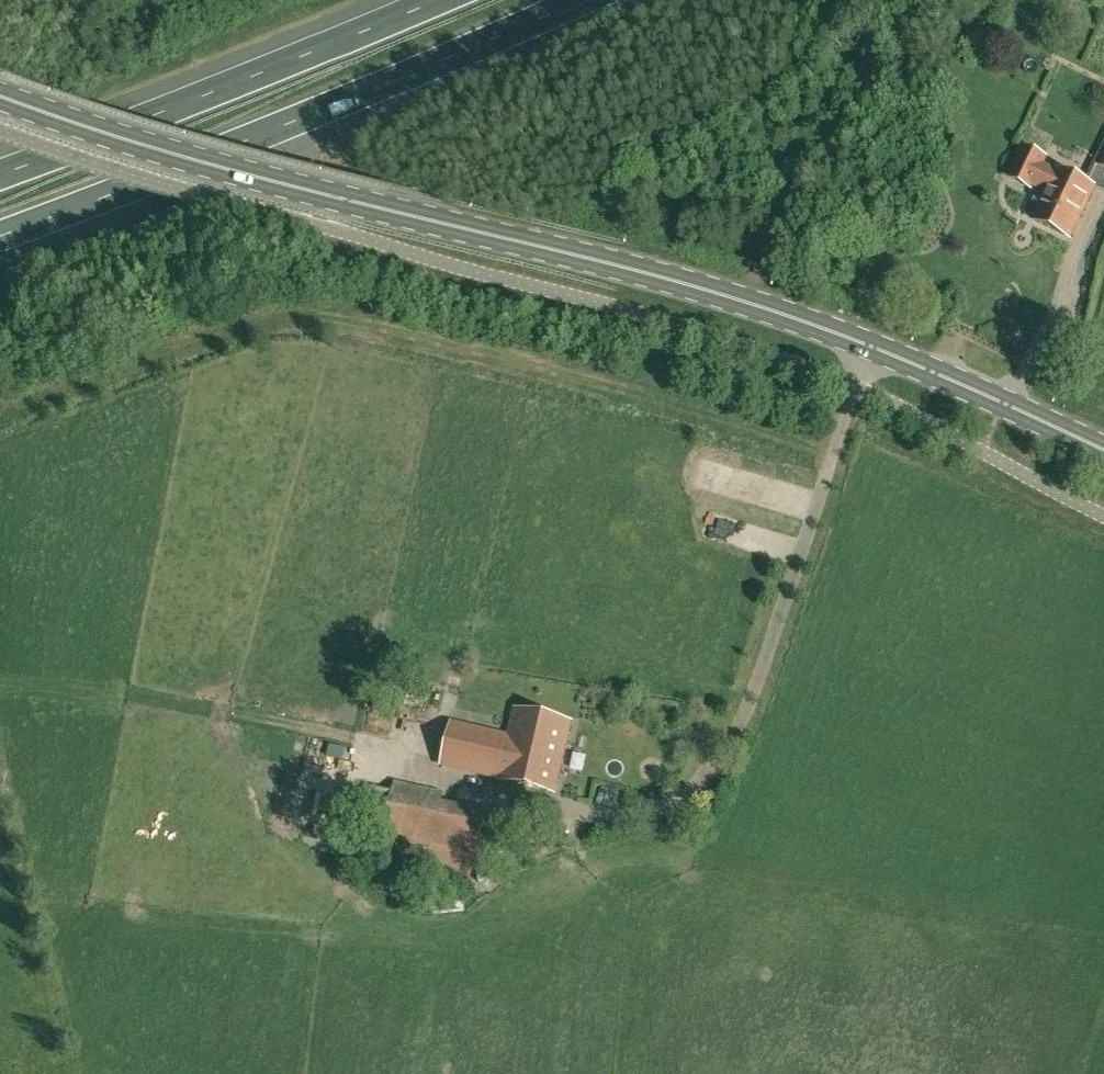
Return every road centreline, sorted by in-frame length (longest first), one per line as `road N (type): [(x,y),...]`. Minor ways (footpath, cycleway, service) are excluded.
road 1 (secondary): [(1103,453),(937,374),(723,294),(260,177),(0,95)]
road 2 (motorway): [(0,236),(590,0)]
road 3 (motorway): [(424,0),(215,94),(0,175)]

